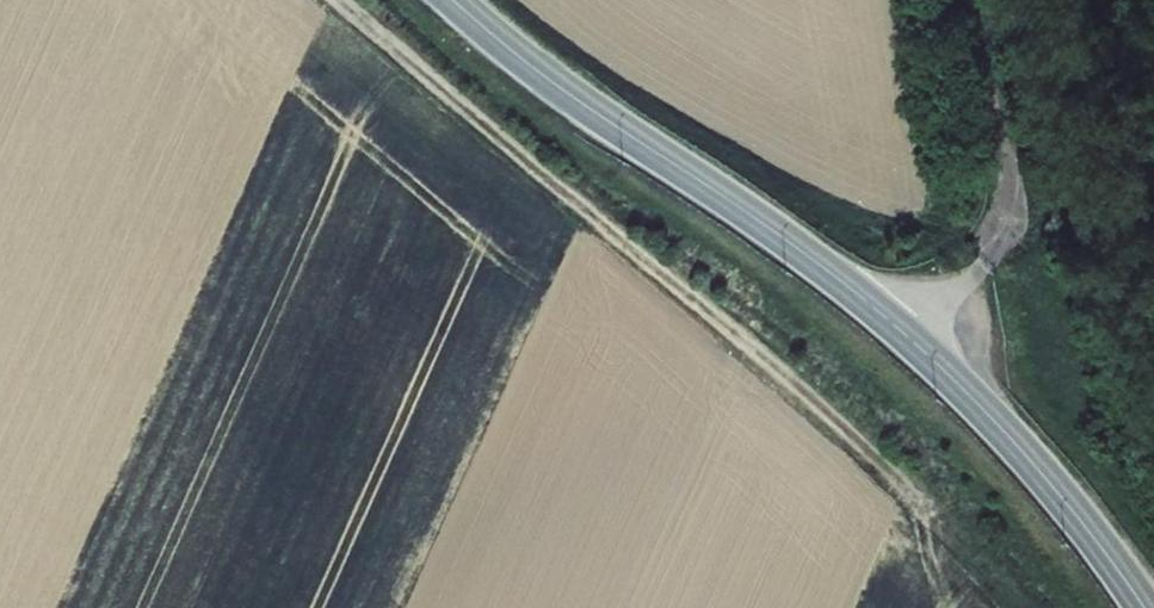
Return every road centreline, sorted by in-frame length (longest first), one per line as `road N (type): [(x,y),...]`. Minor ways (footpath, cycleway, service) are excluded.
road 1 (tertiary): [(454,0),(550,80),(797,247),(904,335),(1030,463),(1142,607)]
road 2 (track): [(342,0),(892,473),(1022,607)]

